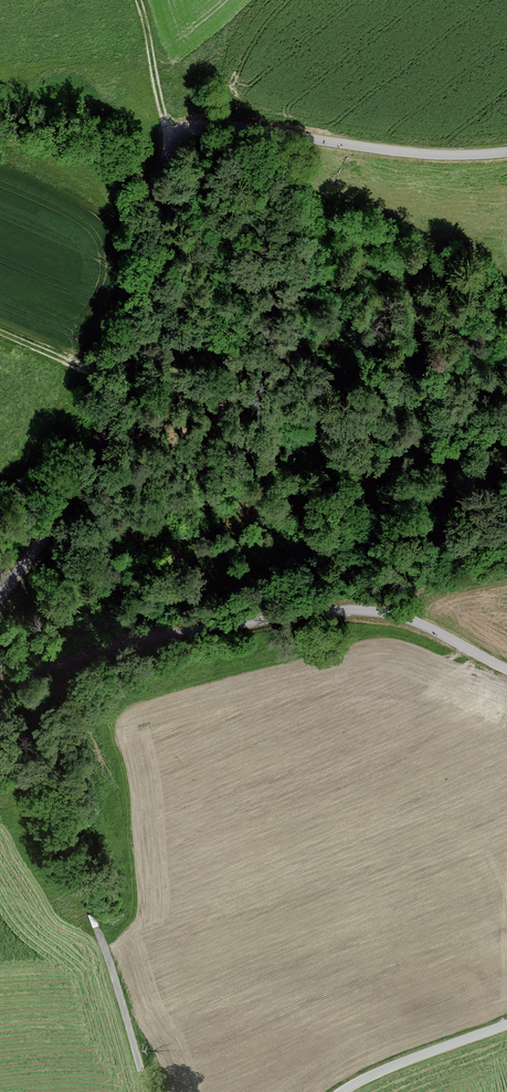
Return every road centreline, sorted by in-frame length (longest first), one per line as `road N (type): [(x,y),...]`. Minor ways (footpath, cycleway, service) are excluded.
road 1 (tertiary): [(506,151),(439,155),(233,126),(208,126),(177,141),(162,174),(149,340),(73,493),(0,595)]
road 2 (tertiary): [(0,664),(26,669),(155,637),(346,610),(403,617),(506,669)]
road 3 (tertiary): [(506,1025),(341,1091)]
road 4 (track): [(167,153),(139,0)]

